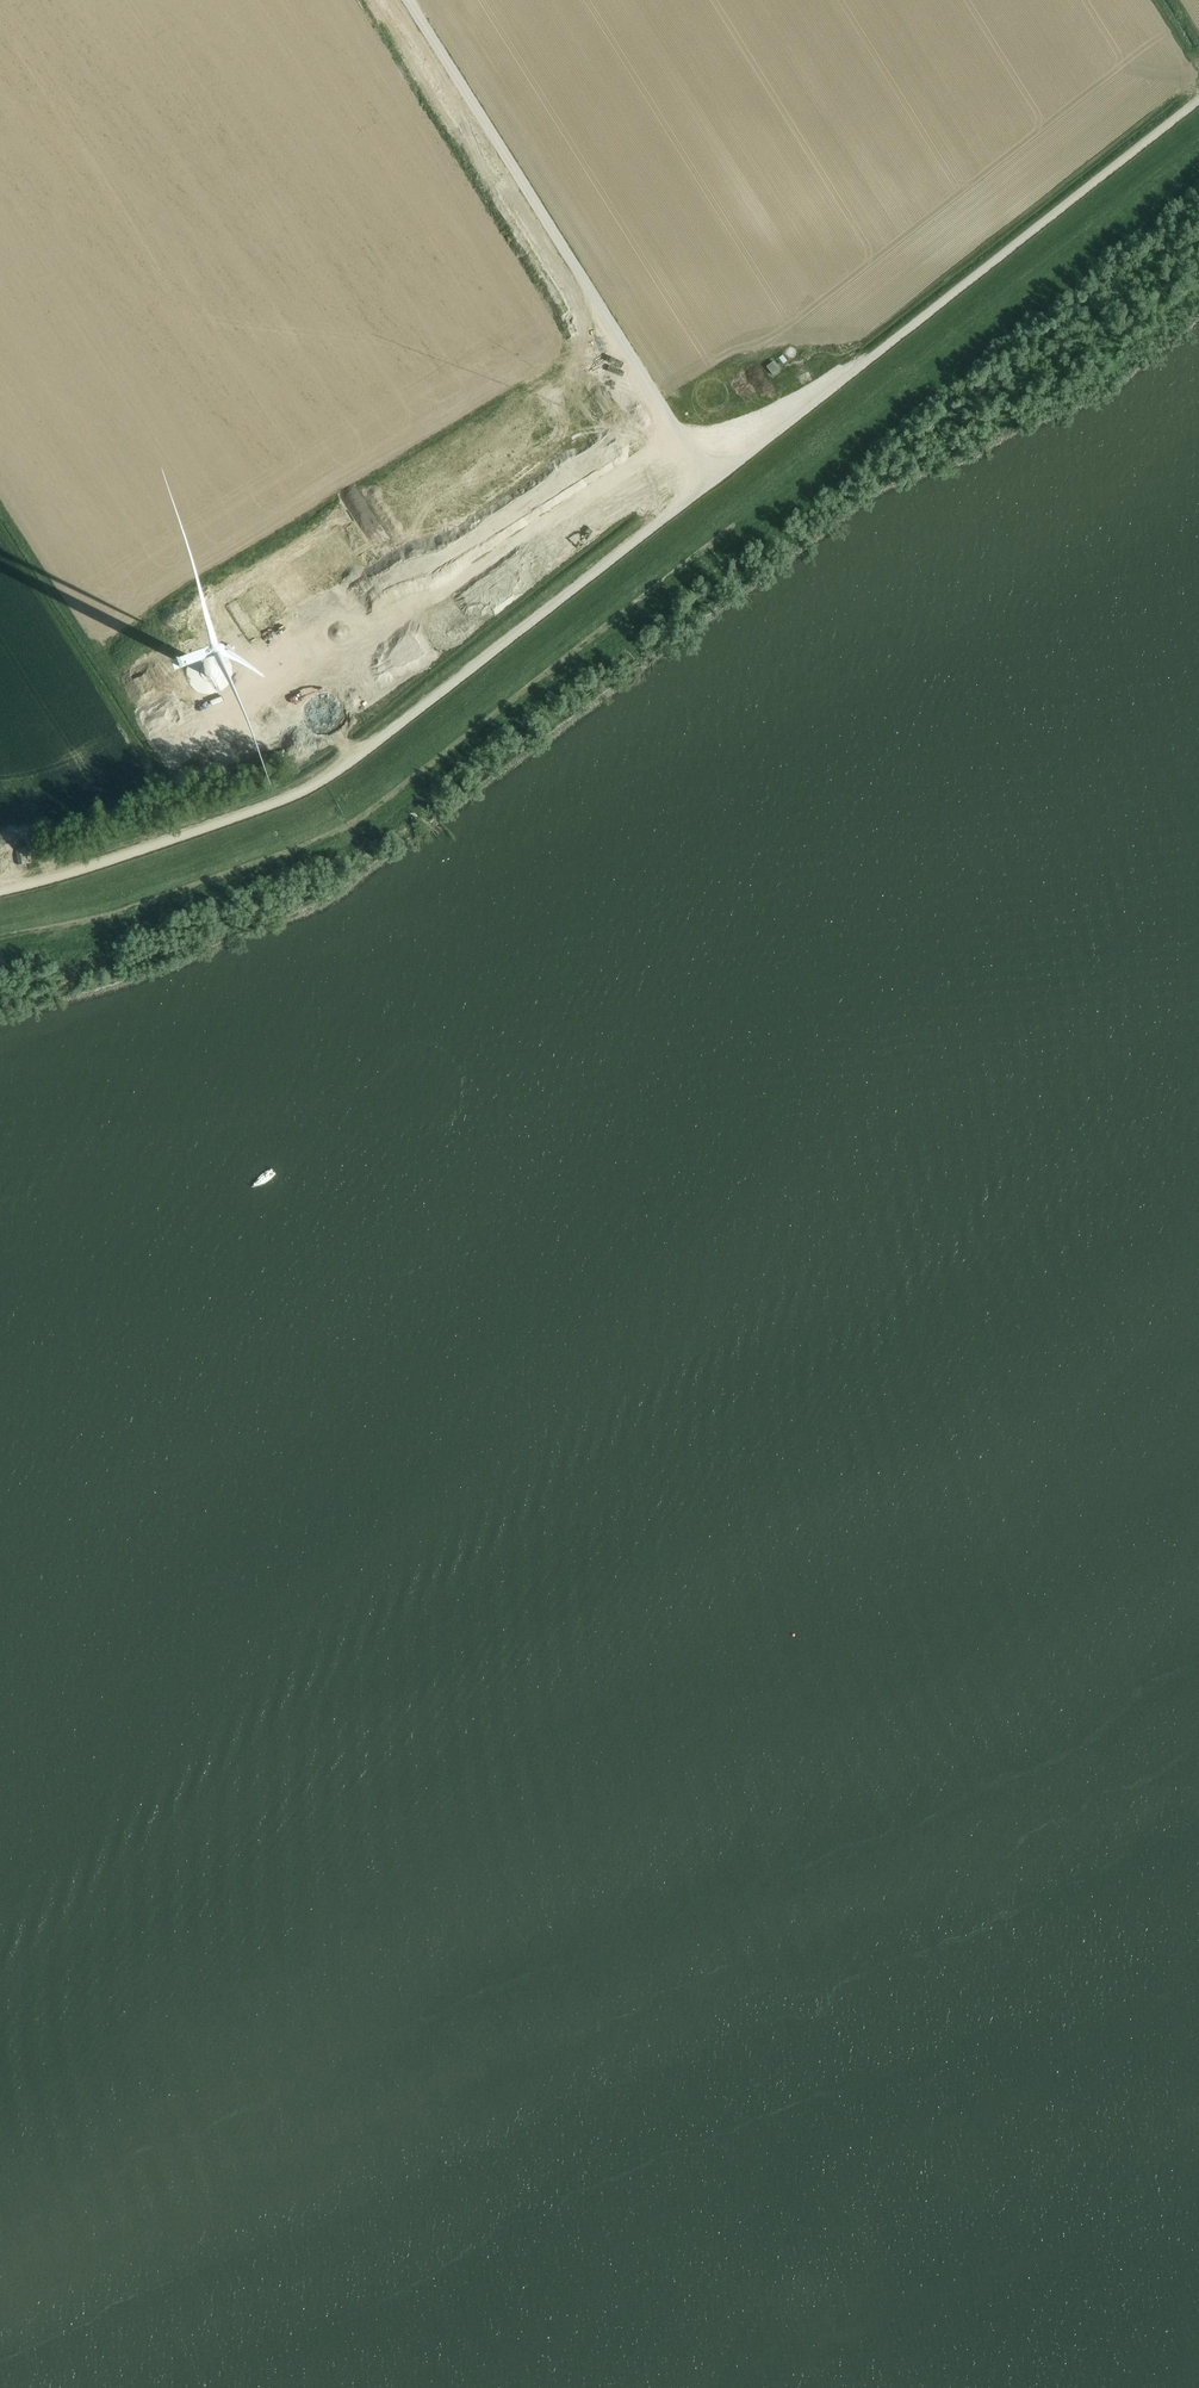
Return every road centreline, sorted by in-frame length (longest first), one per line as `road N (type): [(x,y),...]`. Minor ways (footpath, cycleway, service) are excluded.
road 1 (unclassified): [(0,893),(312,789),(712,485)]
road 2 (unclassified): [(712,485),(1198,99)]
road 3 (unclassified): [(712,485),(410,0)]

